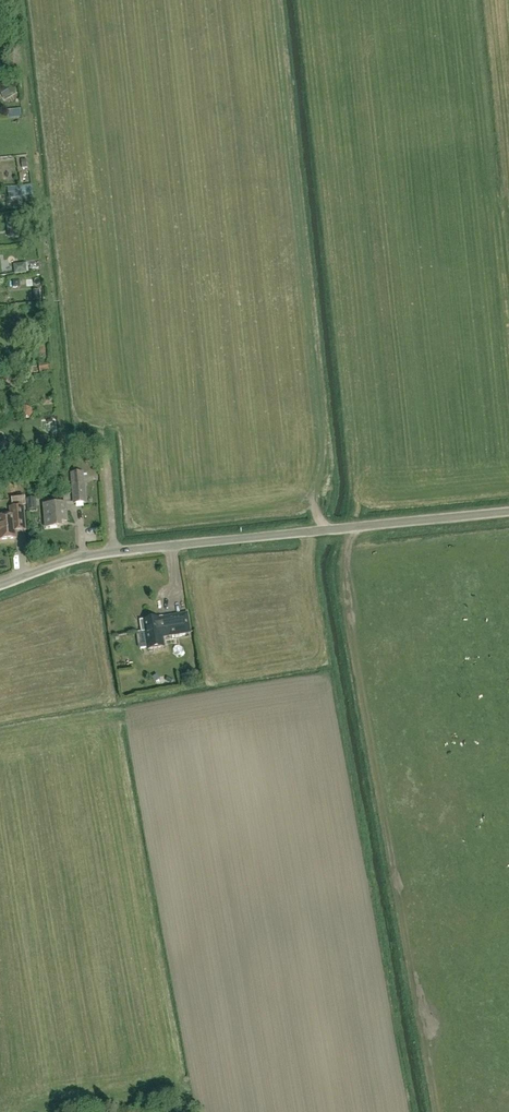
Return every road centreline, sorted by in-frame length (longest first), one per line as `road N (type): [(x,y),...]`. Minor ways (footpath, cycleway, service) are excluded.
road 1 (unclassified): [(0,586),(90,555),(508,511)]

